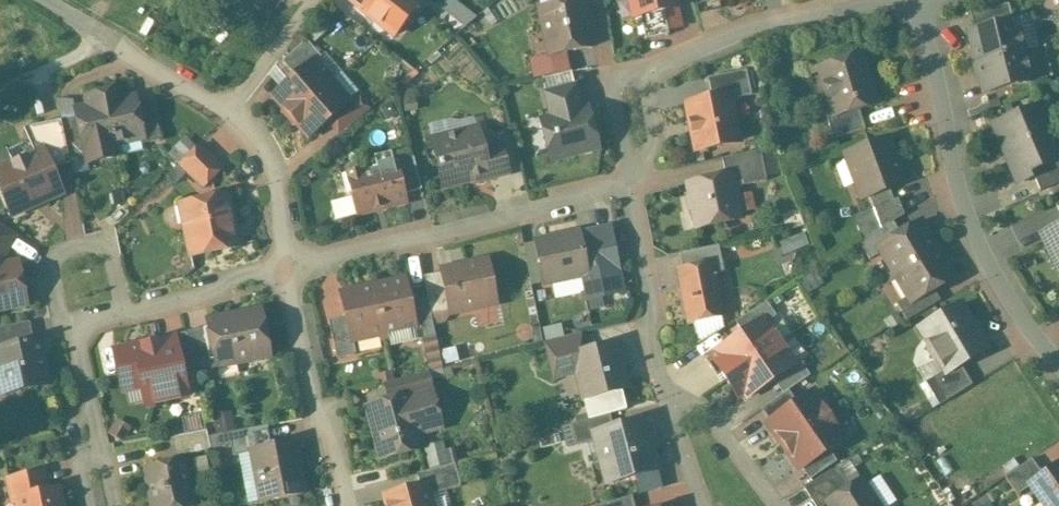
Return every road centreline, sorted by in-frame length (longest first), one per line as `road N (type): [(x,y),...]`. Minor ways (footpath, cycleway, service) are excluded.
road 1 (residential): [(1058,365),(979,244),(954,174),(940,82),(914,0)]
road 2 (residential): [(285,268),(82,326),(102,505)]
road 3 (residential): [(49,0),(231,107),(260,137),(274,166),(285,268)]
road 4 (residential): [(914,0),(736,33),(642,78),(628,129),(633,174)]
road 5 (residential): [(633,174),(619,186),(285,268)]
road 6 (residential): [(285,268),(315,404),(338,452),(344,505)]
road 7 (residential): [(633,174),(665,386)]
road 8 (residential): [(665,386),(710,417),(777,505)]
road 9 (track): [(128,47),(0,97)]
road 10 (residential): [(665,386),(706,505)]

